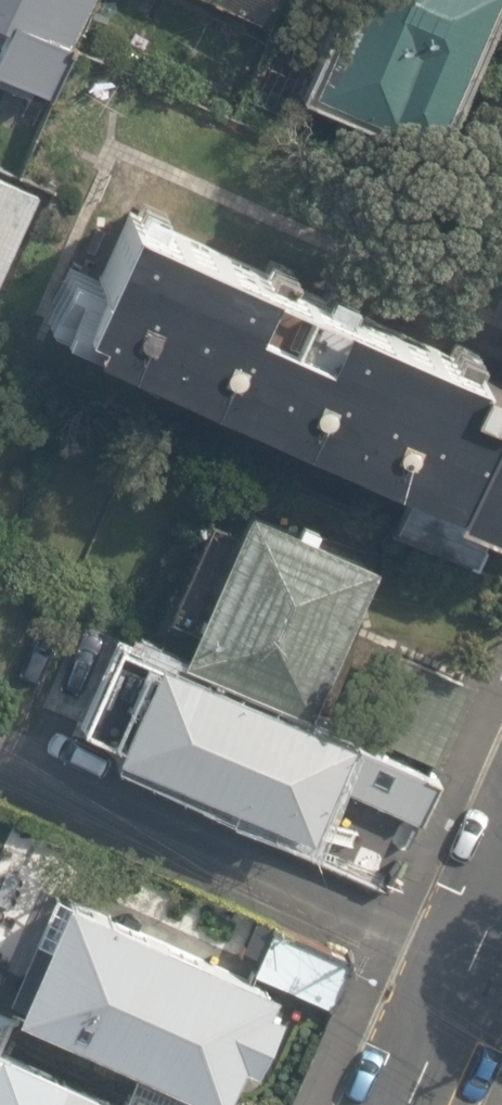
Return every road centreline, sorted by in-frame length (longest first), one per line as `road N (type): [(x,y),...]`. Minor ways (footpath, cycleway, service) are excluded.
road 1 (residential): [(488,947),(0,745)]
road 2 (residential): [(419,1104),(488,947)]

